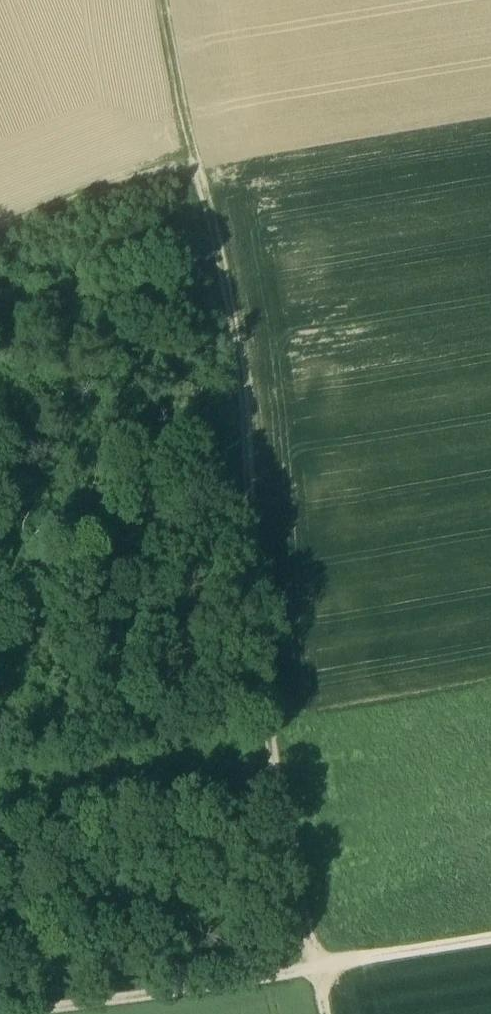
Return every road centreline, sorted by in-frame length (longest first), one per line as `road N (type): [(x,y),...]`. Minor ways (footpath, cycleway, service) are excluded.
road 1 (track): [(196,150),(220,252),(252,777),(323,1013)]
road 2 (track): [(1,1013),(490,935)]
road 3 (track): [(196,150),(0,232)]
road 4 (track): [(162,0),(196,150)]

